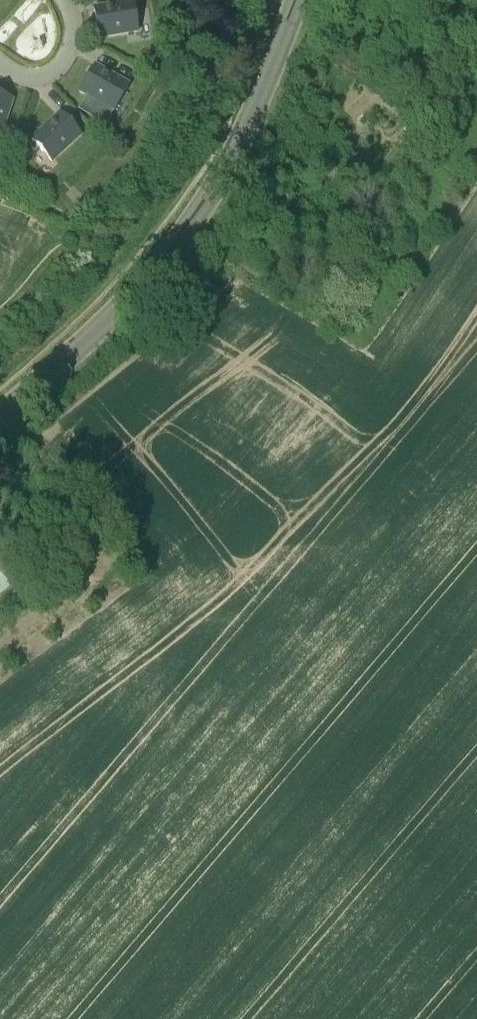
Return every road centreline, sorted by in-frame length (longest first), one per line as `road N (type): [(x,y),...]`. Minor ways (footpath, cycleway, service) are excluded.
road 1 (tertiary): [(0,415),(108,321),(193,221),(233,151),(297,0)]

